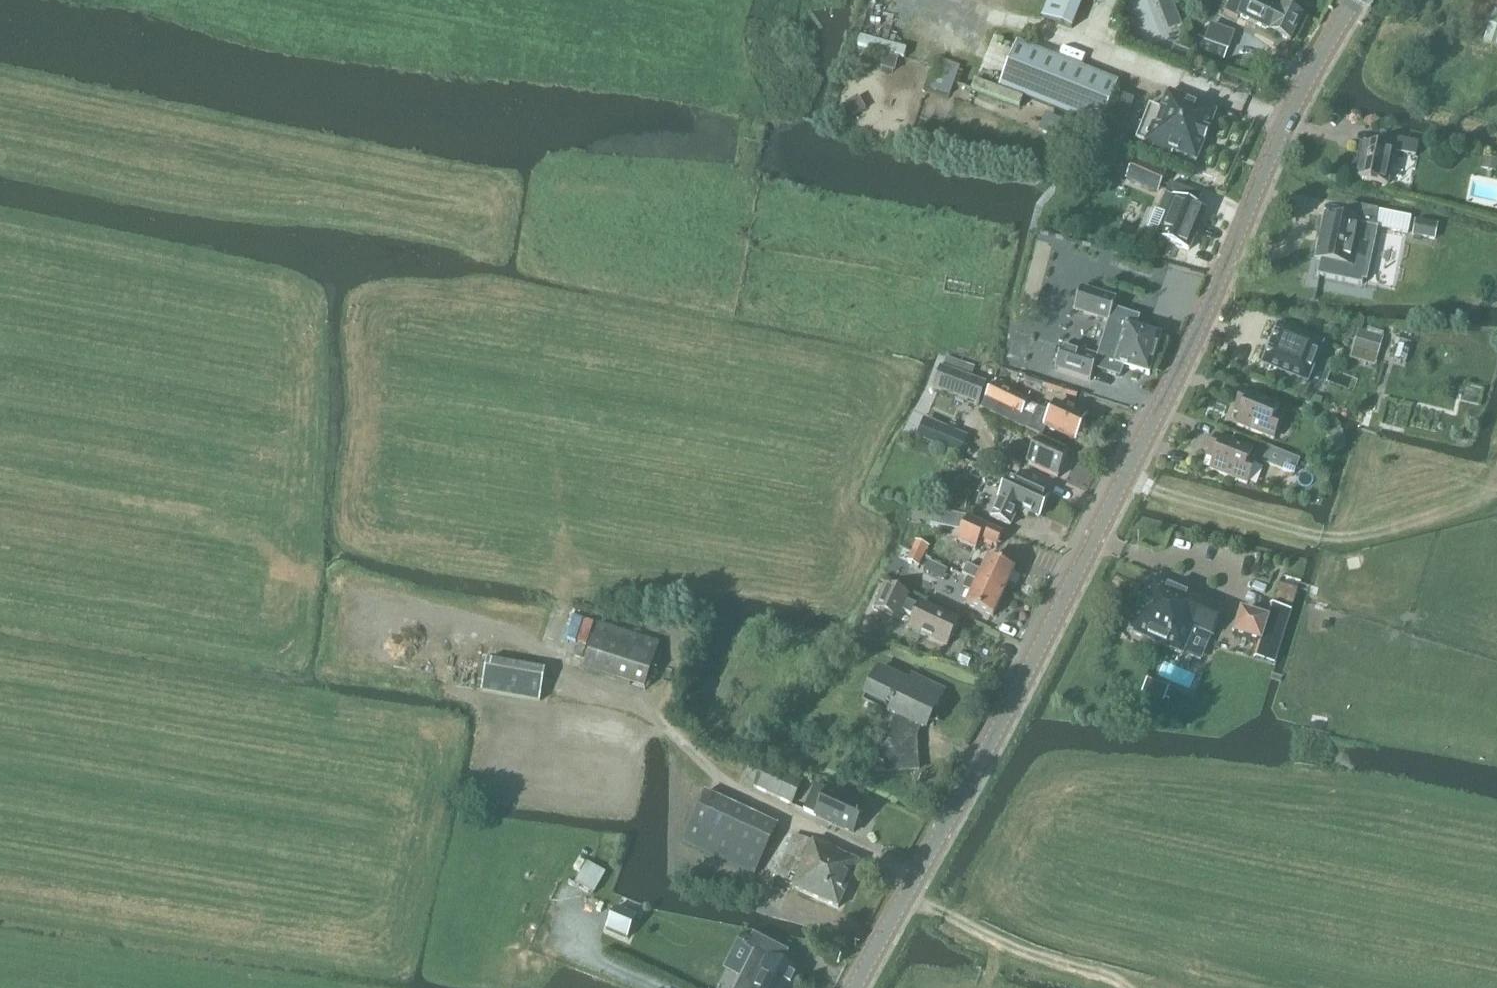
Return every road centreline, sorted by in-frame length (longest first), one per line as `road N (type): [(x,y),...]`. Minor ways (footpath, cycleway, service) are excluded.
road 1 (tertiary): [(863,987),(1086,562),(1286,122),(1357,0)]
road 2 (track): [(1127,478),(1337,536),(1380,534),(1484,503),(1496,487)]
road 3 (track): [(1391,336),(1337,536)]
road 4 (track): [(1002,942),(1125,987)]

